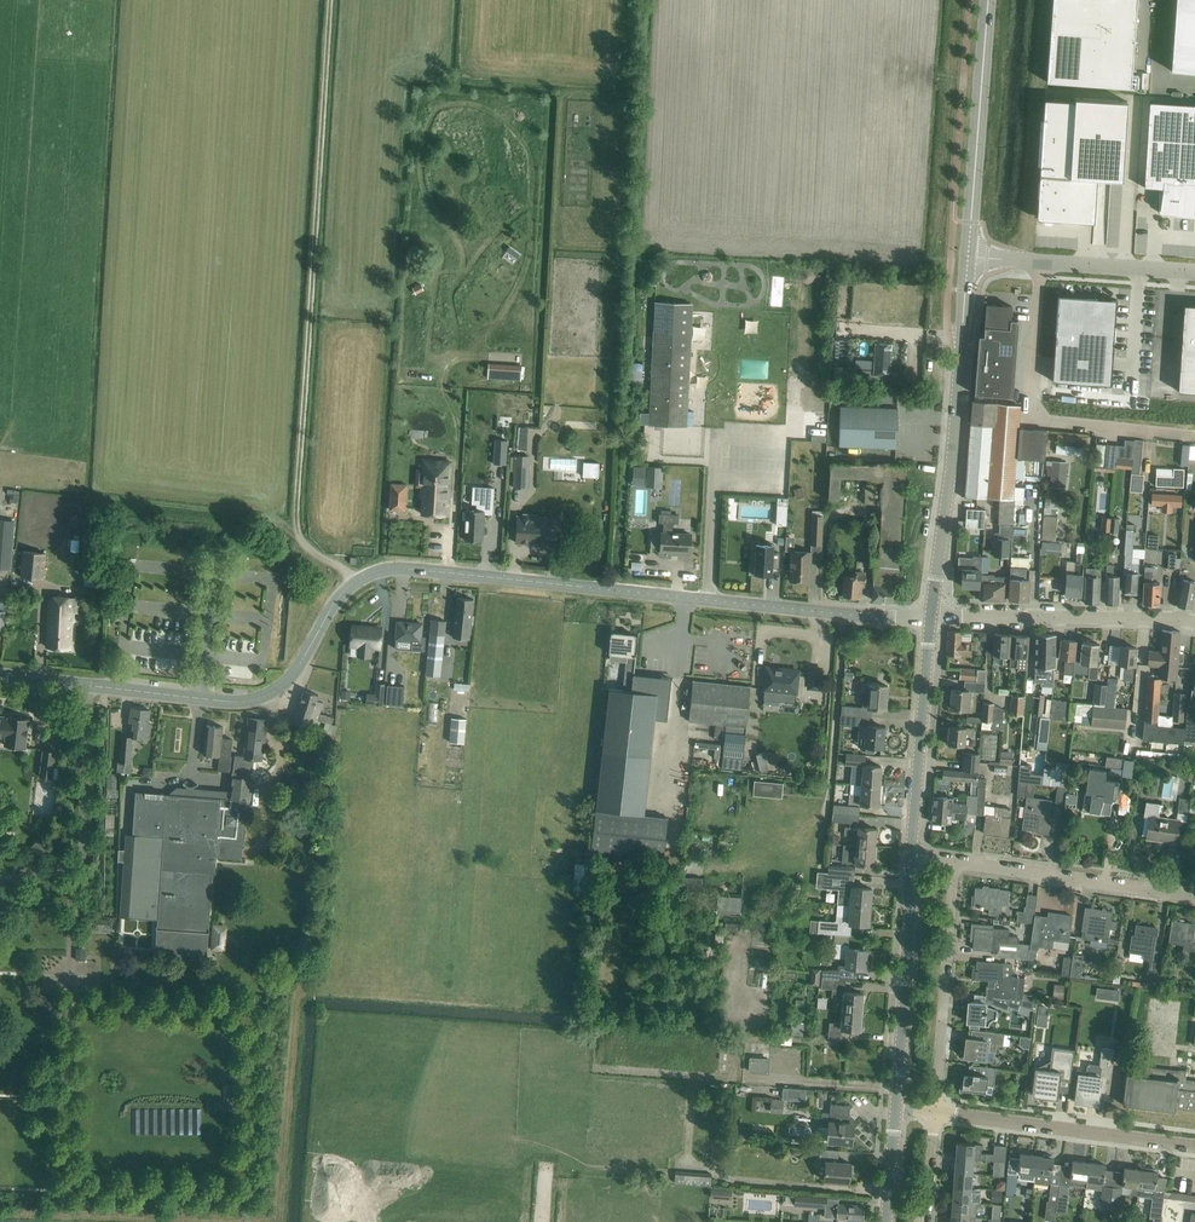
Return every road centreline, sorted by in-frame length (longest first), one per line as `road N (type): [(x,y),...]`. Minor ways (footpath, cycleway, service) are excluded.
road 1 (tertiary): [(0,675),(255,699),(290,677),(345,590),(390,568),(931,617)]
road 2 (track): [(357,580),(309,548),(295,527),(330,0)]
road 3 (secondary): [(931,617),(968,257)]
road 4 (unclassified): [(1041,261),(1028,398),(1045,423),(1194,436)]
road 5 (residential): [(1194,622),(931,617)]
road 6 (residential): [(1194,1147),(934,1112)]
road 7 (secondary): [(968,257),(988,0)]
road 8 (residential): [(934,1112),(955,861)]
road 9 (secondary): [(896,1107),(911,856)]
road 10 (residential): [(1194,896),(955,861)]
road 11 (secondary): [(911,856),(931,617)]
road 12 (unclassified): [(1194,272),(1041,261)]

